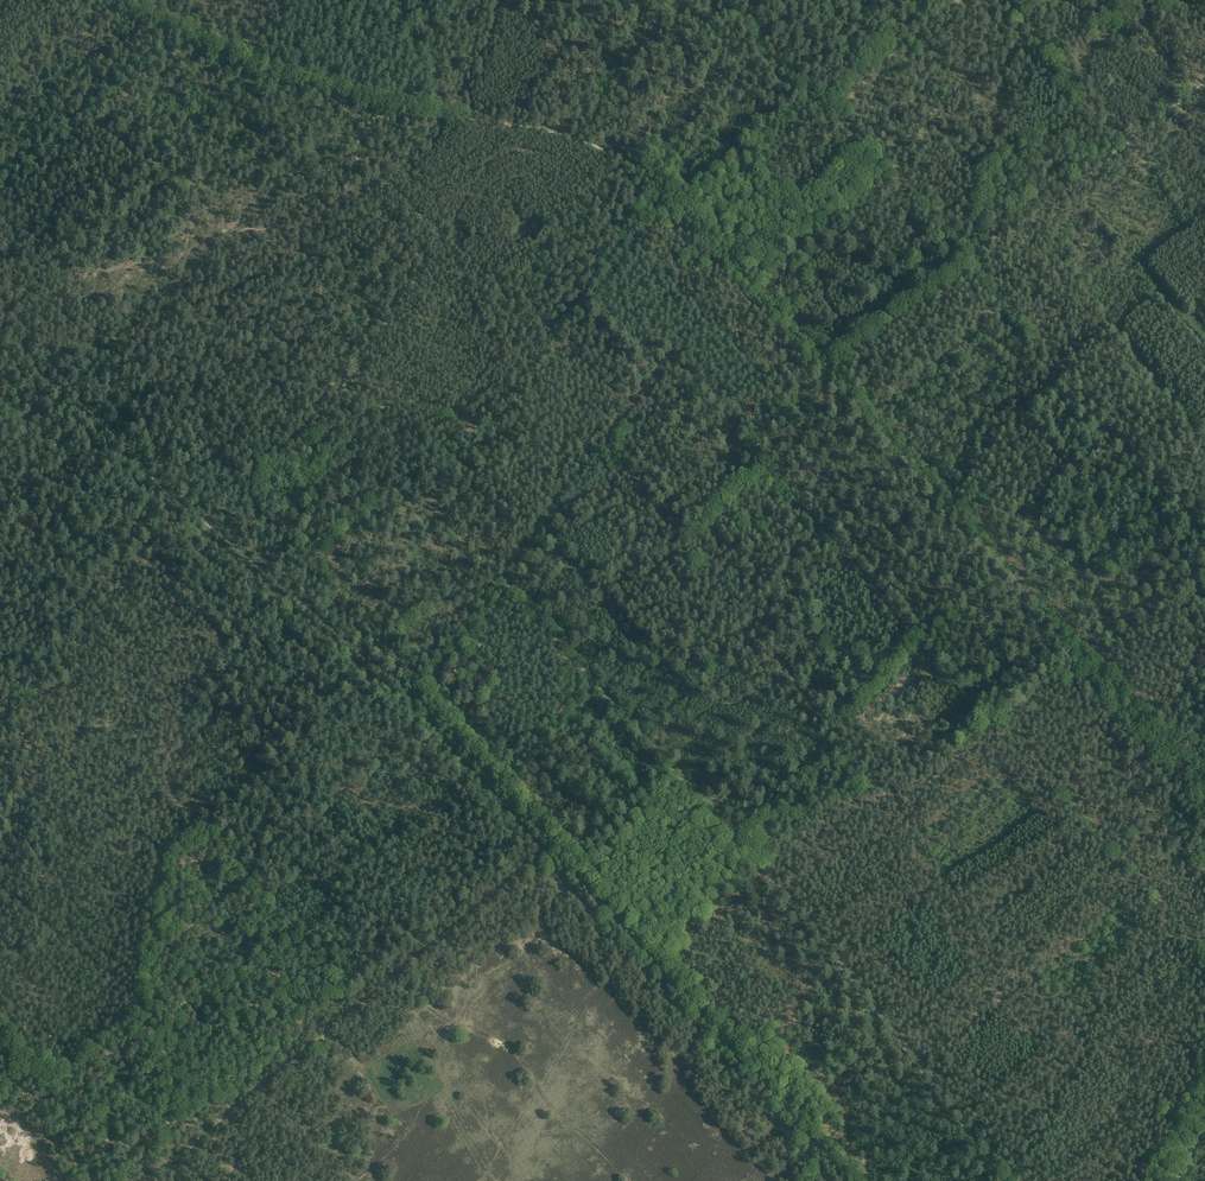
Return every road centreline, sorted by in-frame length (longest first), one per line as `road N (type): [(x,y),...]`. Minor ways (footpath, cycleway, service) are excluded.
road 1 (track): [(640,369),(659,347),(670,350),(1204,968)]
road 2 (track): [(501,576),(762,868),(1007,1180)]
road 3 (track): [(681,214),(1204,790)]
road 4 (track): [(1071,640),(946,769),(914,795),(890,800),(606,447)]
road 5 (track): [(412,710),(831,1180)]
road 6 (track): [(173,1160),(138,973),(159,867),(371,678)]
road 7 (track): [(0,709),(69,689),(62,650),(80,631),(102,577),(159,562),(174,601),(206,619),(218,643),(179,724),(173,790),(177,803),(206,821)]
road 8 (track): [(550,845),(148,1180)]
road 9 (track): [(667,198),(582,302),(584,314),(640,369),(618,406),(618,430),(501,576)]
road 10 (track): [(103,336),(410,687)]
road 11 (track): [(26,511),(201,534),(412,710)]
road 12 (track): [(821,368),(1128,144)]
road 13 (track): [(396,112),(560,132),(631,164),(681,214)]
road 14 (track): [(111,0),(253,69),(396,112)]
road 15 (track): [(0,609),(26,511),(20,379),(11,356)]
road 16 (track): [(188,39),(0,201)]
road 17 (track): [(0,1124),(141,1000)]
road 18 (track): [(1128,144),(1065,80),(1016,0)]
road 19 (track): [(0,888),(141,1000)]
road 20 (track): [(817,97),(681,214)]
road 21 (track): [(0,217),(96,329)]
road 22 (track): [(924,0),(838,90),(817,97)]
road 23 (track): [(501,576),(410,687)]
road 24 (track): [(875,784),(762,868)]

